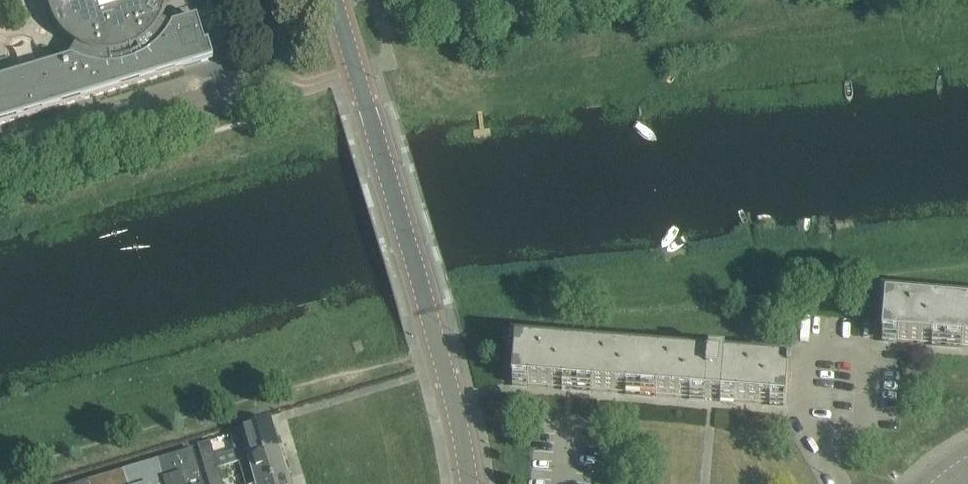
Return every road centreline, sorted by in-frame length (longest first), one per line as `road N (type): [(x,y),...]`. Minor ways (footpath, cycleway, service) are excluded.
road 1 (tertiary): [(471,483),(454,401),(333,0)]
road 2 (residential): [(0,157),(250,87),(277,63),(280,38),(268,0)]

